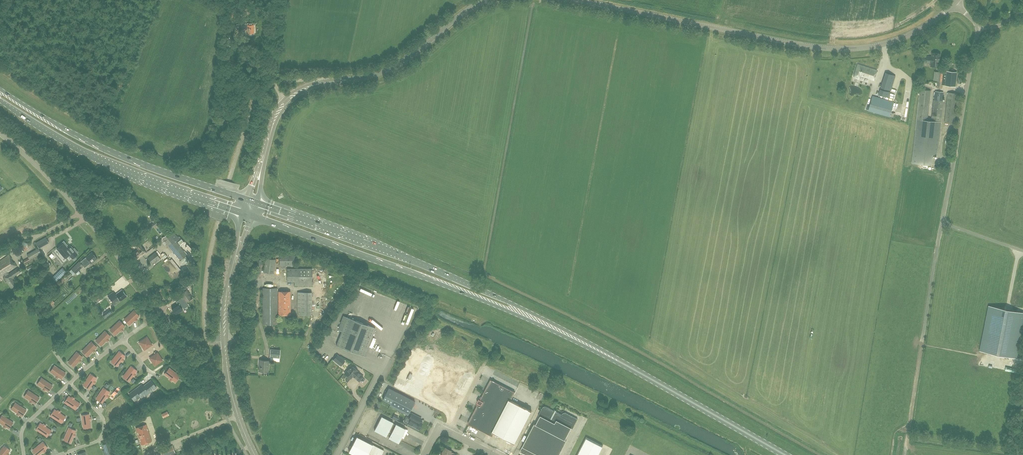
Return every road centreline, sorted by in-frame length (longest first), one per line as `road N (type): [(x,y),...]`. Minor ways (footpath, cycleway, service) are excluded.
road 1 (primary): [(622,363),(434,269),(252,201)]
road 2 (primary): [(247,215),(447,287),(622,363)]
road 3 (tertiary): [(576,0),(850,45),(921,29),(957,0)]
road 4 (tertiary): [(225,340),(192,340),(172,327),(85,216),(0,133)]
road 5 (primary): [(252,201),(90,143),(0,90)]
road 6 (primary): [(0,100),(118,168),(247,215)]
road 7 (unclassified): [(905,454),(946,218)]
road 8 (tertiary): [(285,102),(312,86),(395,67),(487,0)]
road 9 (unclassified): [(946,218),(980,23)]
road 10 (primary): [(785,454),(622,363)]
road 11 (tertiary): [(225,340),(227,291),(247,215)]

